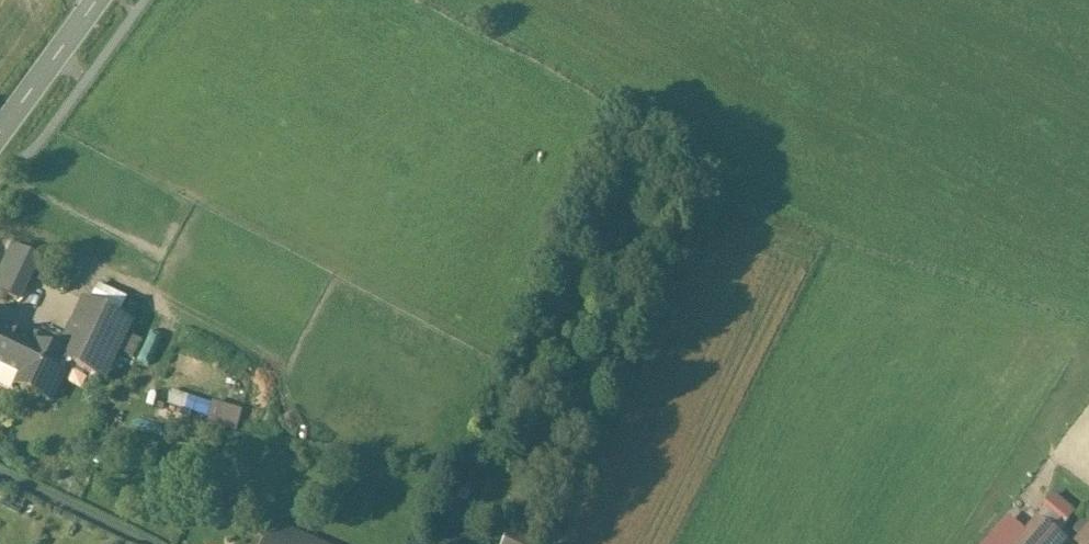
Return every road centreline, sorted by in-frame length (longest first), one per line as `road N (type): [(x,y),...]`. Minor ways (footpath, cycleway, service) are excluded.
road 1 (secondary): [(0,133),(98,0)]

